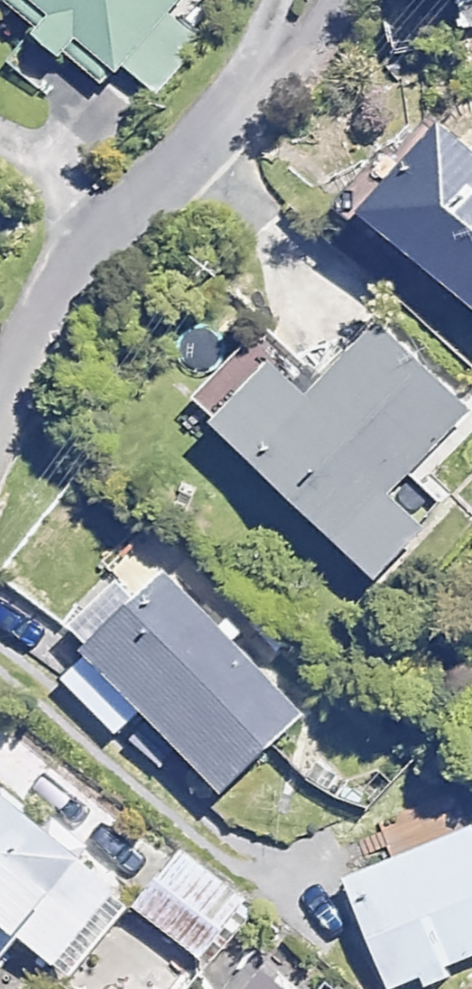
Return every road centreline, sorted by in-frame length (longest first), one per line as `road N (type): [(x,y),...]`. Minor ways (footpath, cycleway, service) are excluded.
road 1 (residential): [(281,39),(52,284),(0,385)]

